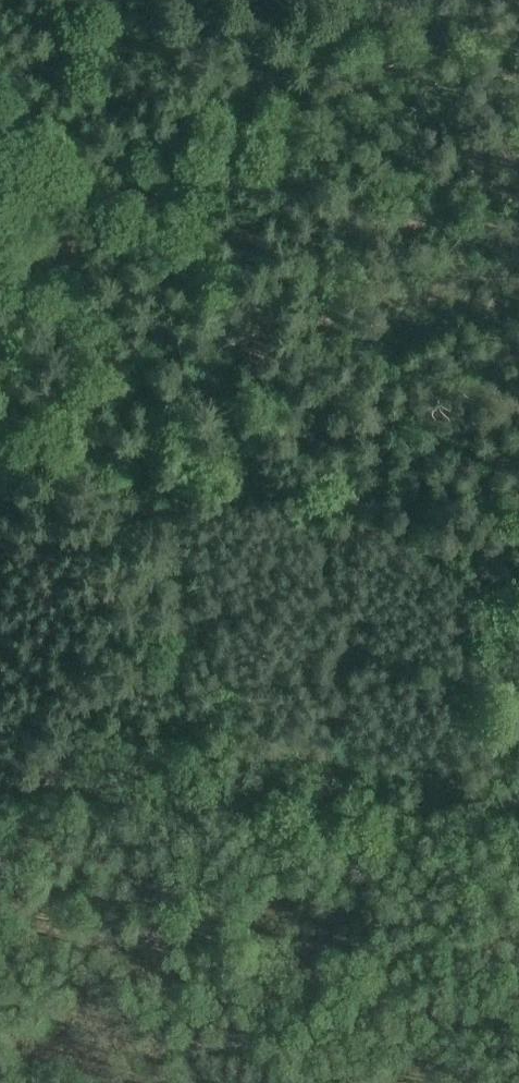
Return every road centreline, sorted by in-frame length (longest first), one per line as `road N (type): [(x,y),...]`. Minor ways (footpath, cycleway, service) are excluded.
road 1 (track): [(0,906),(518,976)]

